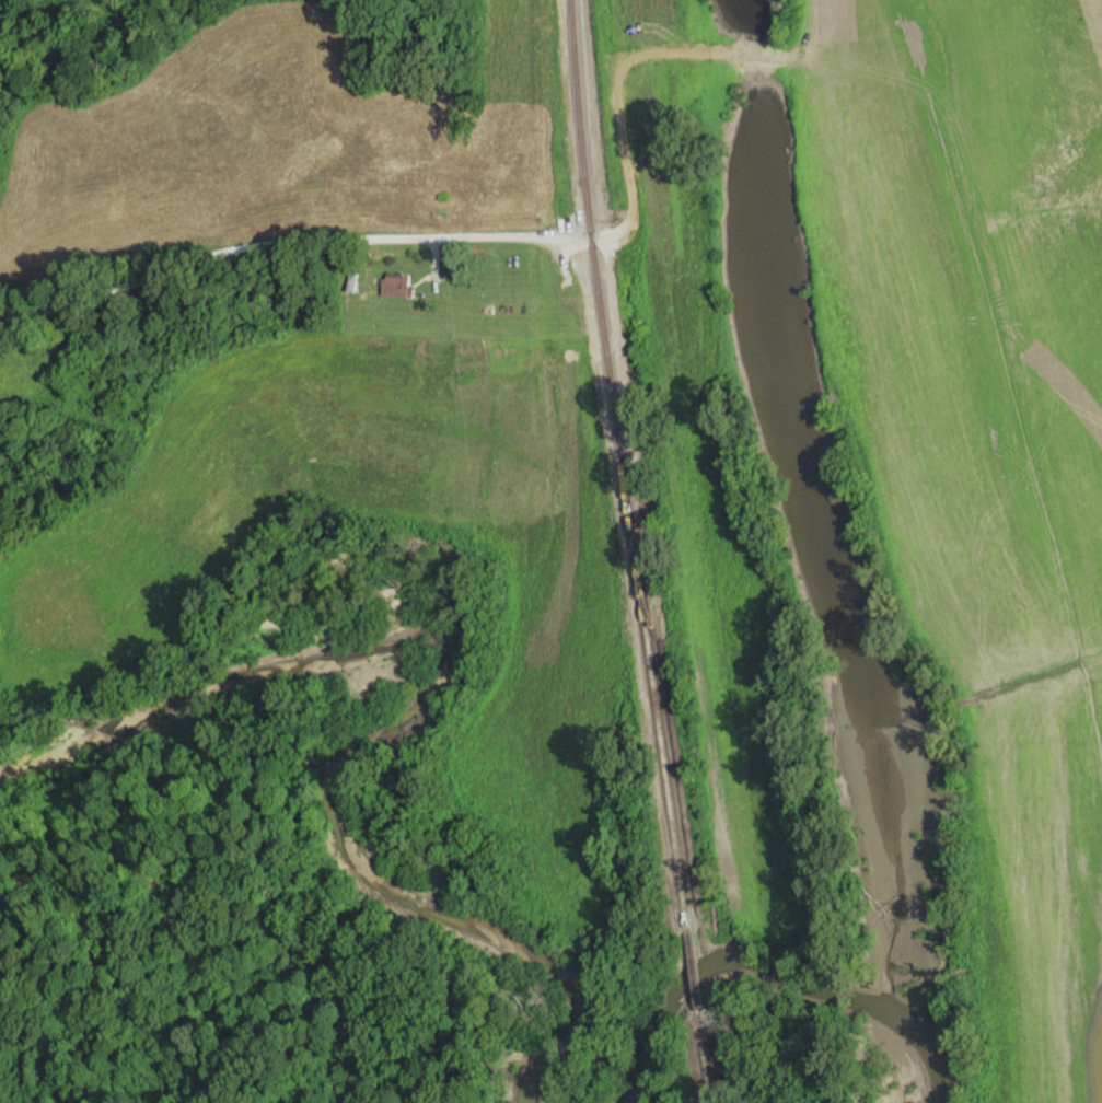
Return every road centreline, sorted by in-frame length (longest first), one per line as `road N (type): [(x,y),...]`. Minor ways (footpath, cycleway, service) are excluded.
road 1 (residential): [(0,317),(135,287),(230,249),(588,232)]
road 2 (track): [(588,232),(627,230),(635,212),(616,70),(640,54),(796,51)]

